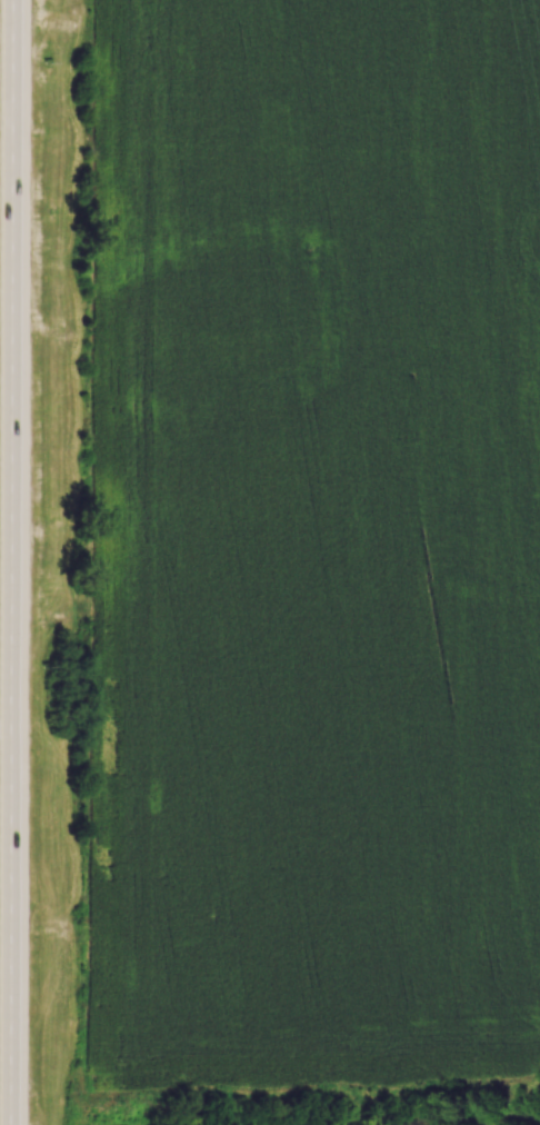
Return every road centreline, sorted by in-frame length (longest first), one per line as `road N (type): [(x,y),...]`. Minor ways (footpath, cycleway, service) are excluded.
road 1 (motorway): [(13,1124),(18,0)]

